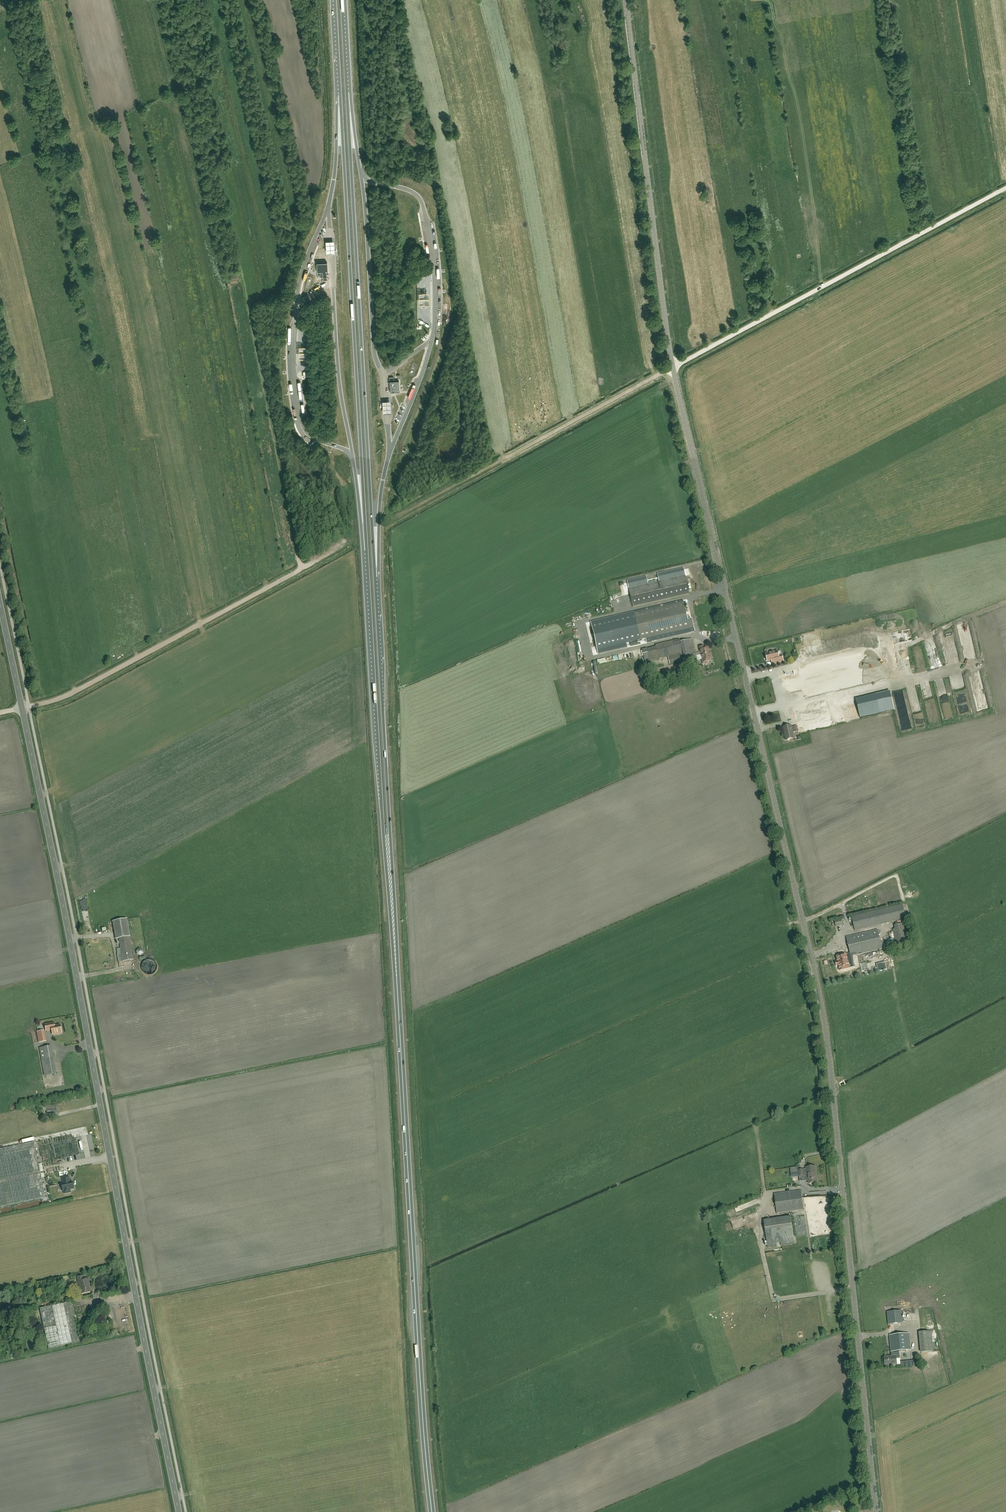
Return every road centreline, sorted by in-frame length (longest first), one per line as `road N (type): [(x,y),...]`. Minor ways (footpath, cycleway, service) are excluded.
road 1 (unclassified): [(876,1511),(822,1008),(673,367)]
road 2 (tertiary): [(179,1511),(22,708)]
road 3 (trunk): [(432,1511),(393,909)]
road 4 (trunk): [(375,577),(347,93)]
road 5 (trunk): [(340,96),(366,550)]
road 6 (unclassified): [(673,367),(1005,188)]
road 7 (unclassified): [(673,367),(626,0)]
road 8 (track): [(29,707),(68,696),(348,542)]
road 9 (trunk): [(366,550),(393,909)]
road 10 (trunk): [(393,909),(375,577)]
road 11 (track): [(673,367),(397,516)]

